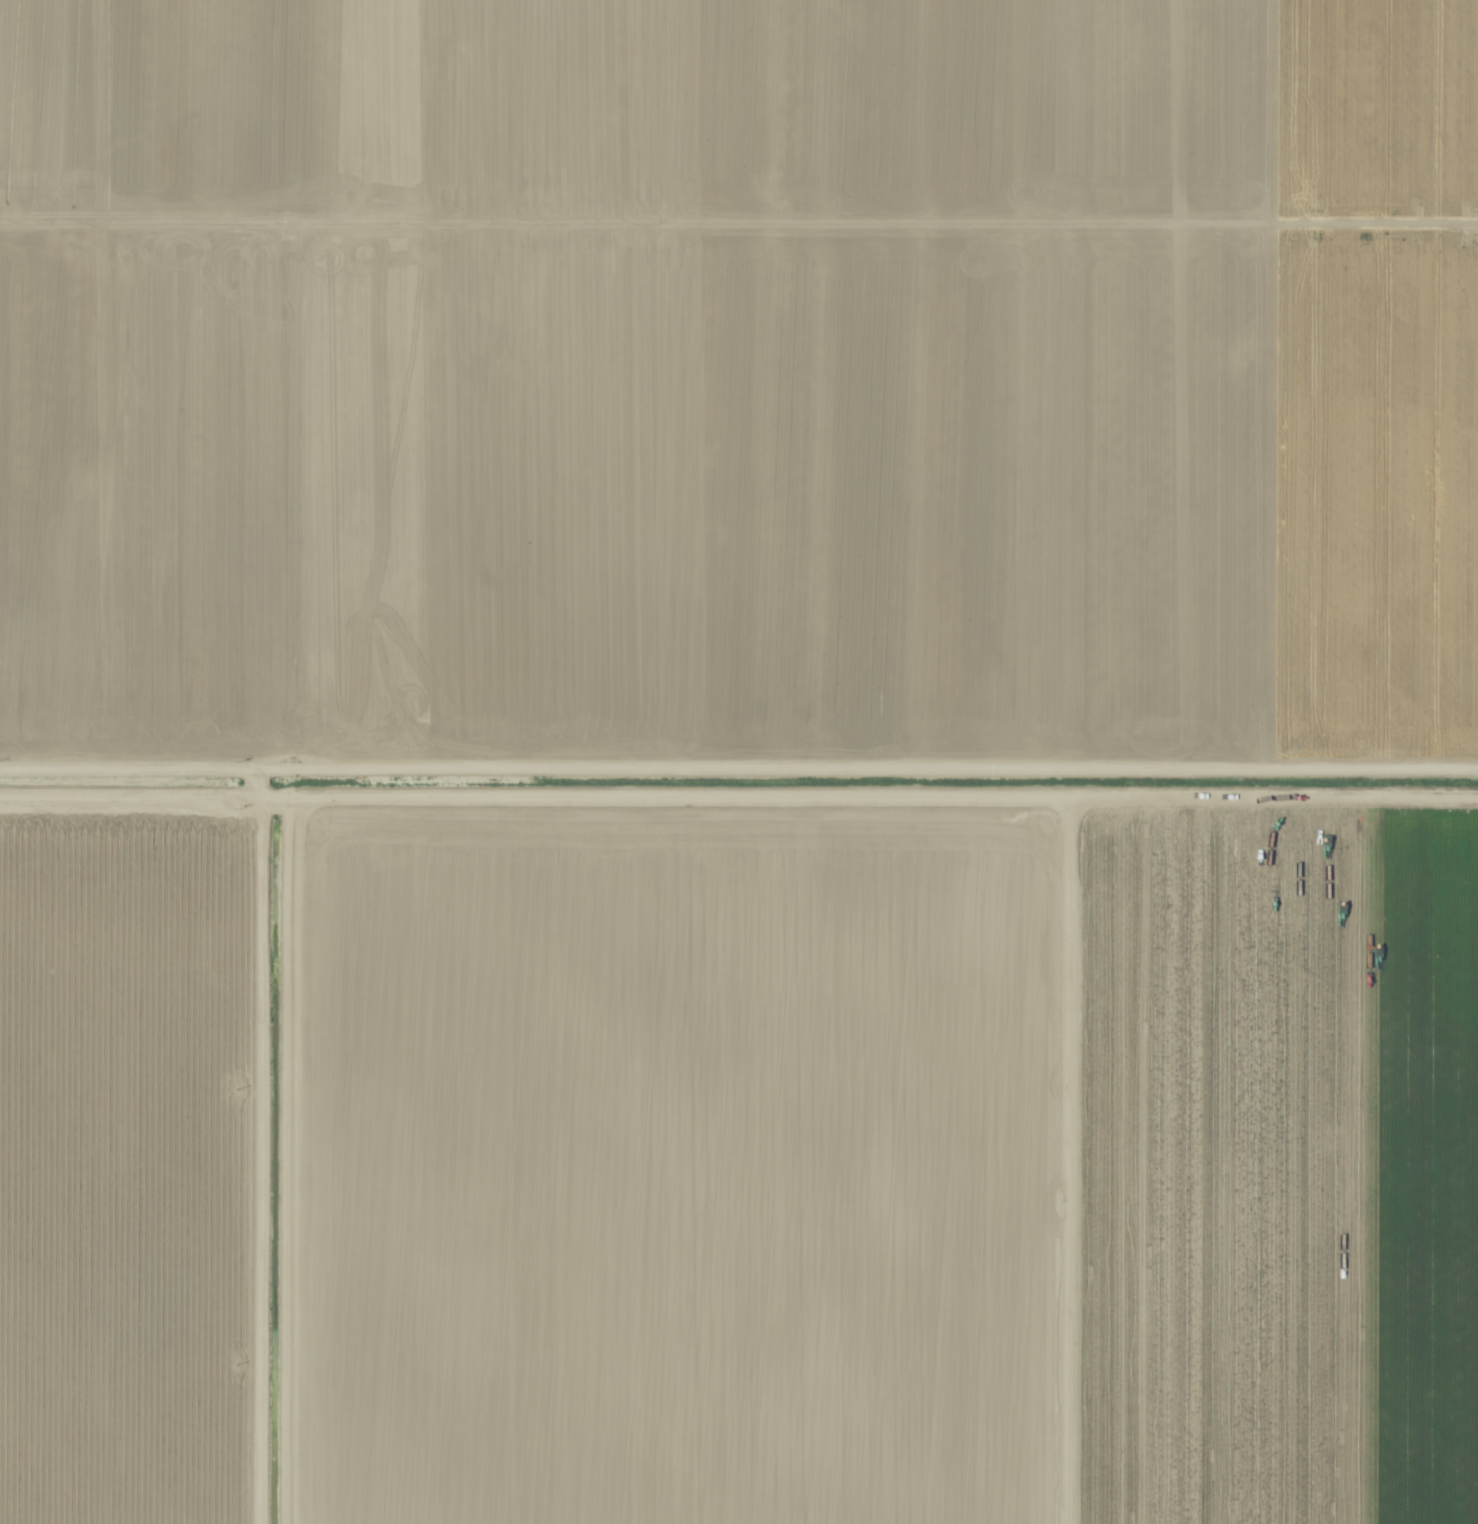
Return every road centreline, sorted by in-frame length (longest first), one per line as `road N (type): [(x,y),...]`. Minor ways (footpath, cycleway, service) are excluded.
road 1 (residential): [(1477,770),(299,760)]

